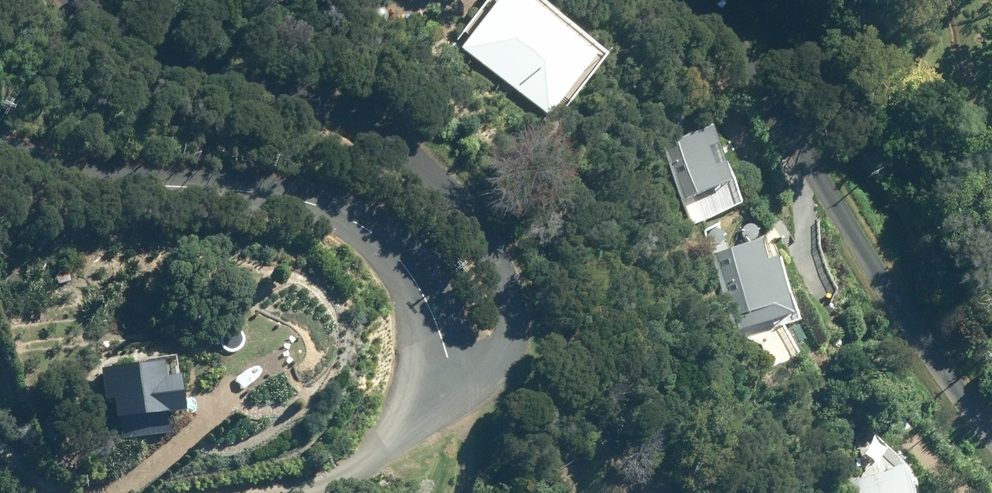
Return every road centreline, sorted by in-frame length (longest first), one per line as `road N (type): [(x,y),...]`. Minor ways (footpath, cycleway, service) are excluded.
road 1 (tertiary): [(446,358),(473,368),(504,360),(514,346),(516,312),(497,257),(425,169),(368,127),(135,51),(75,0)]
road 2 (tertiary): [(0,151),(112,186),(267,194),(323,207),(382,242),(411,276),(446,358)]
road 3 (tertiary): [(695,0),(734,43),(907,328),(991,437)]
road 4 (unclassified): [(446,358),(434,386),(383,444),(287,492)]

